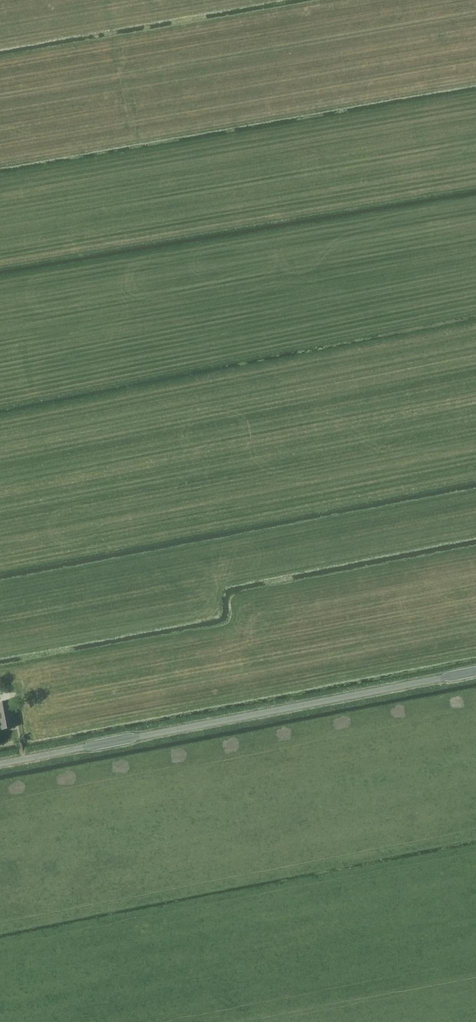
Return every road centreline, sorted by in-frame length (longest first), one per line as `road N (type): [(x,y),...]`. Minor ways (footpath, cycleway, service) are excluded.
road 1 (unclassified): [(0,763),(475,672)]

